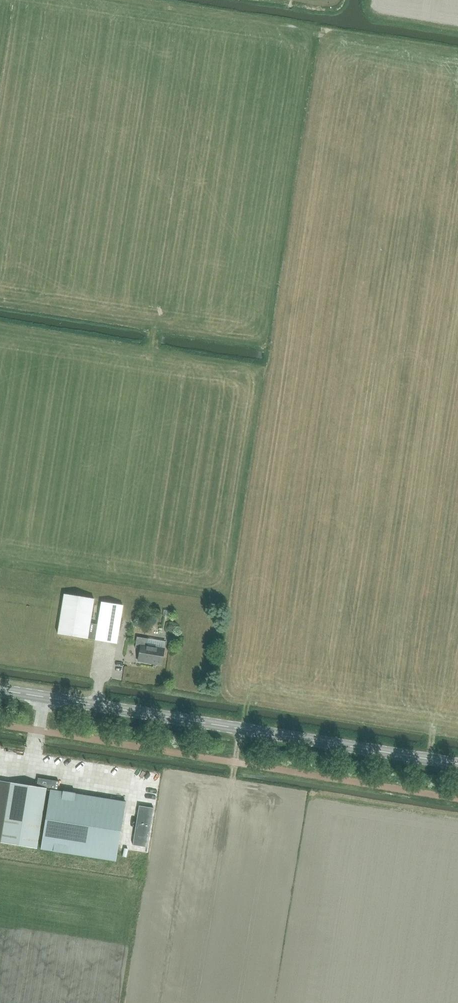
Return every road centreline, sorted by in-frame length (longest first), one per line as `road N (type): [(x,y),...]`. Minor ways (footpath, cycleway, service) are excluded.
road 1 (tertiary): [(457,764),(0,689)]

